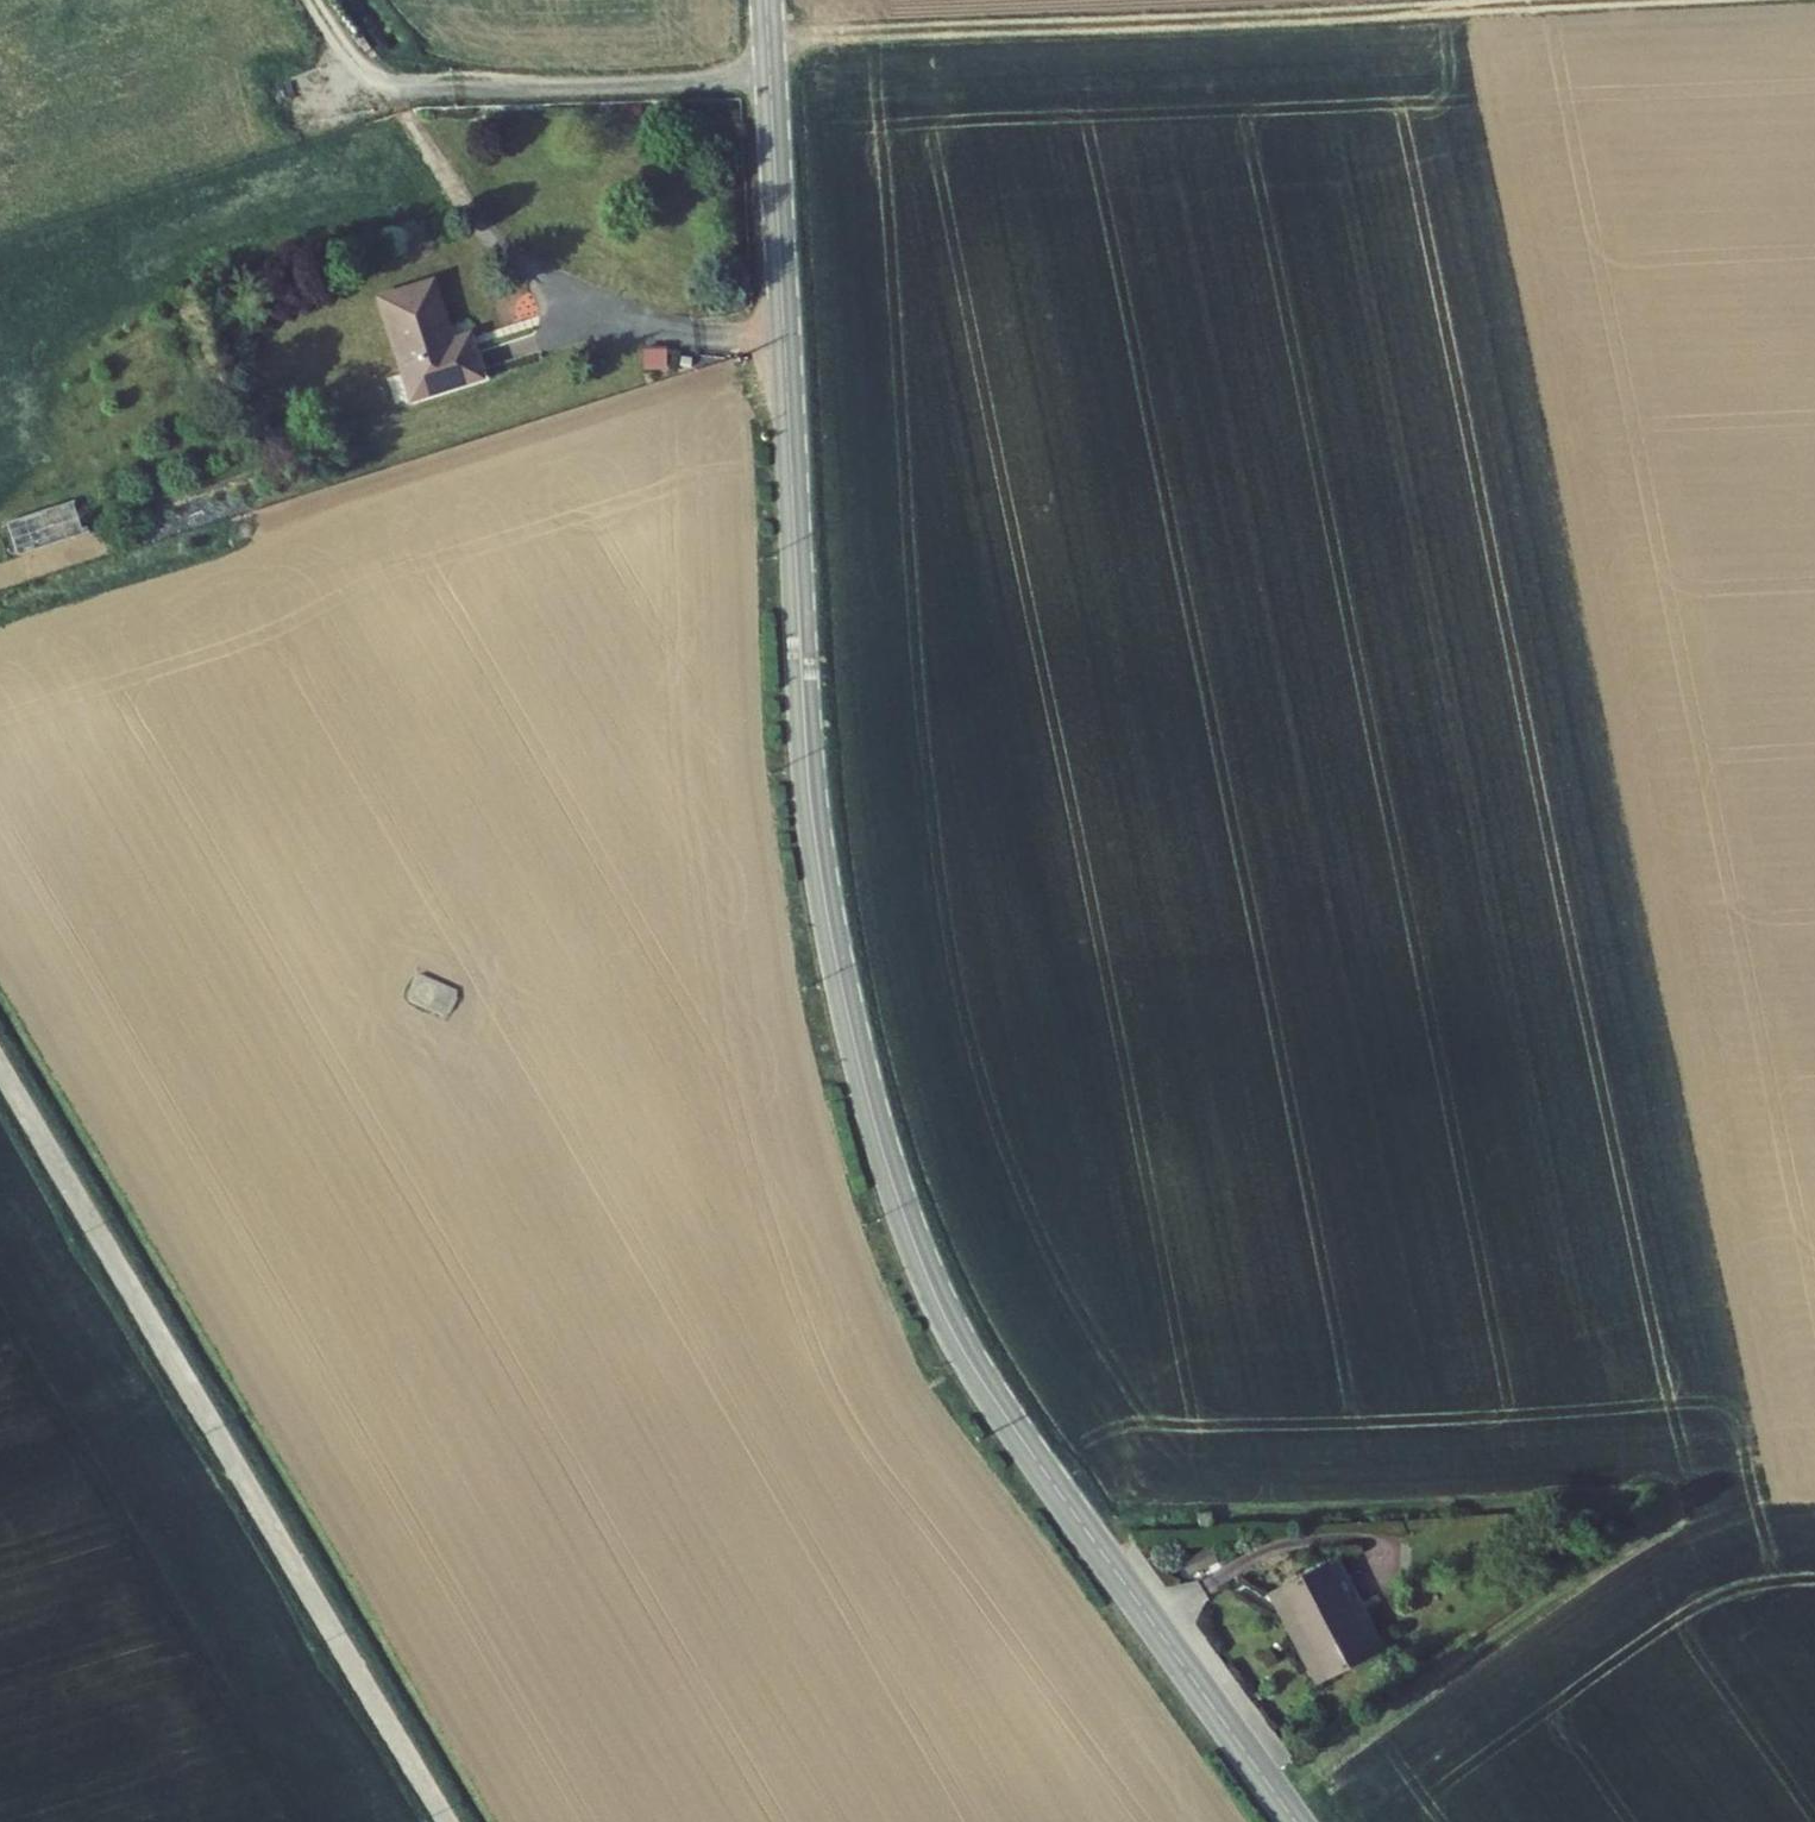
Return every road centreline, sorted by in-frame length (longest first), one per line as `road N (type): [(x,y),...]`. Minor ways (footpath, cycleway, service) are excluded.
road 1 (tertiary): [(766,0),(809,790),(835,956),(880,1139),(924,1267),(969,1357),(1297,1821)]
road 2 (unclassified): [(449,1821),(0,1064)]
road 3 (track): [(768,38),(1641,0)]

